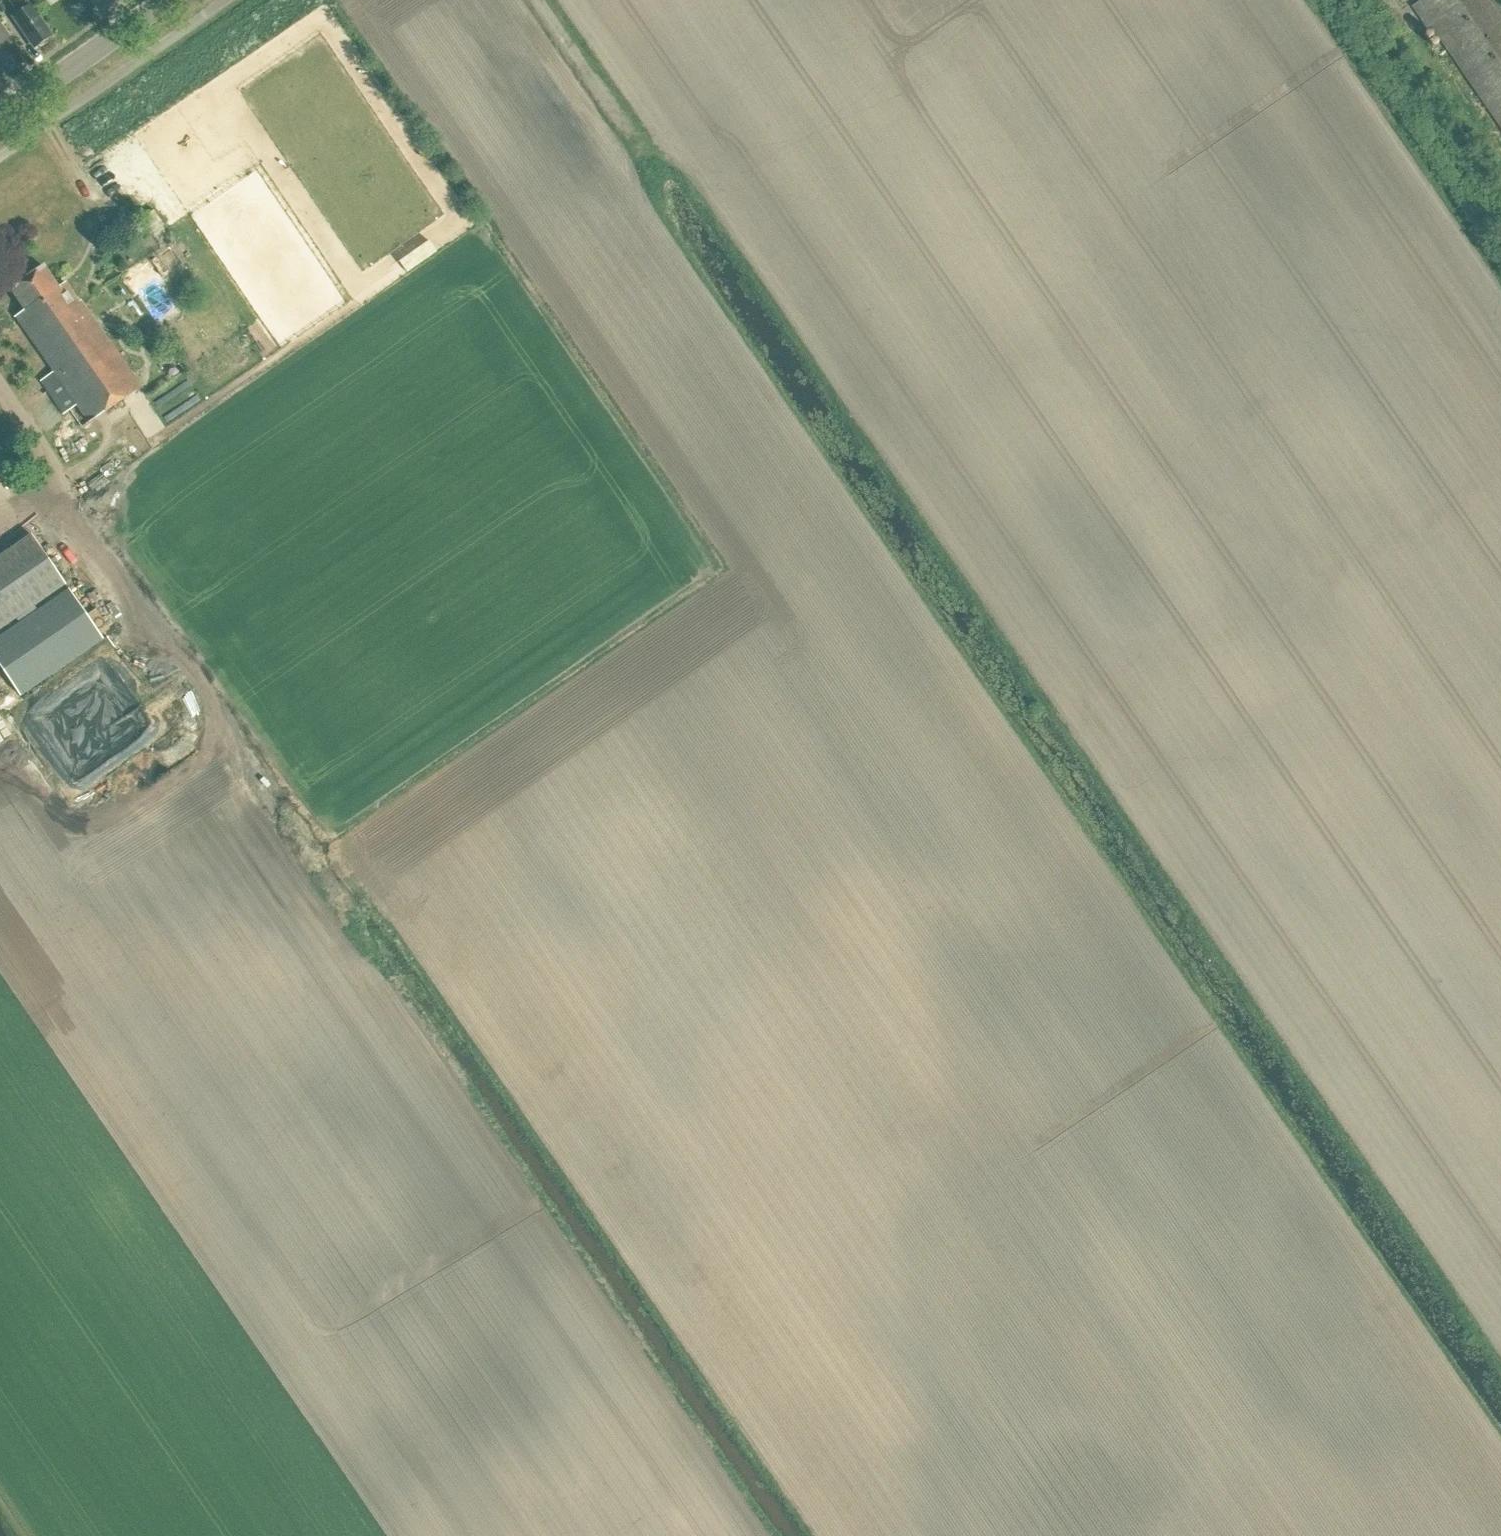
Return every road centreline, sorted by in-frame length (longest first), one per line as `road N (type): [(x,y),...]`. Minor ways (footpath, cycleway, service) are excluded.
road 1 (tertiary): [(0,115),(165,0)]

